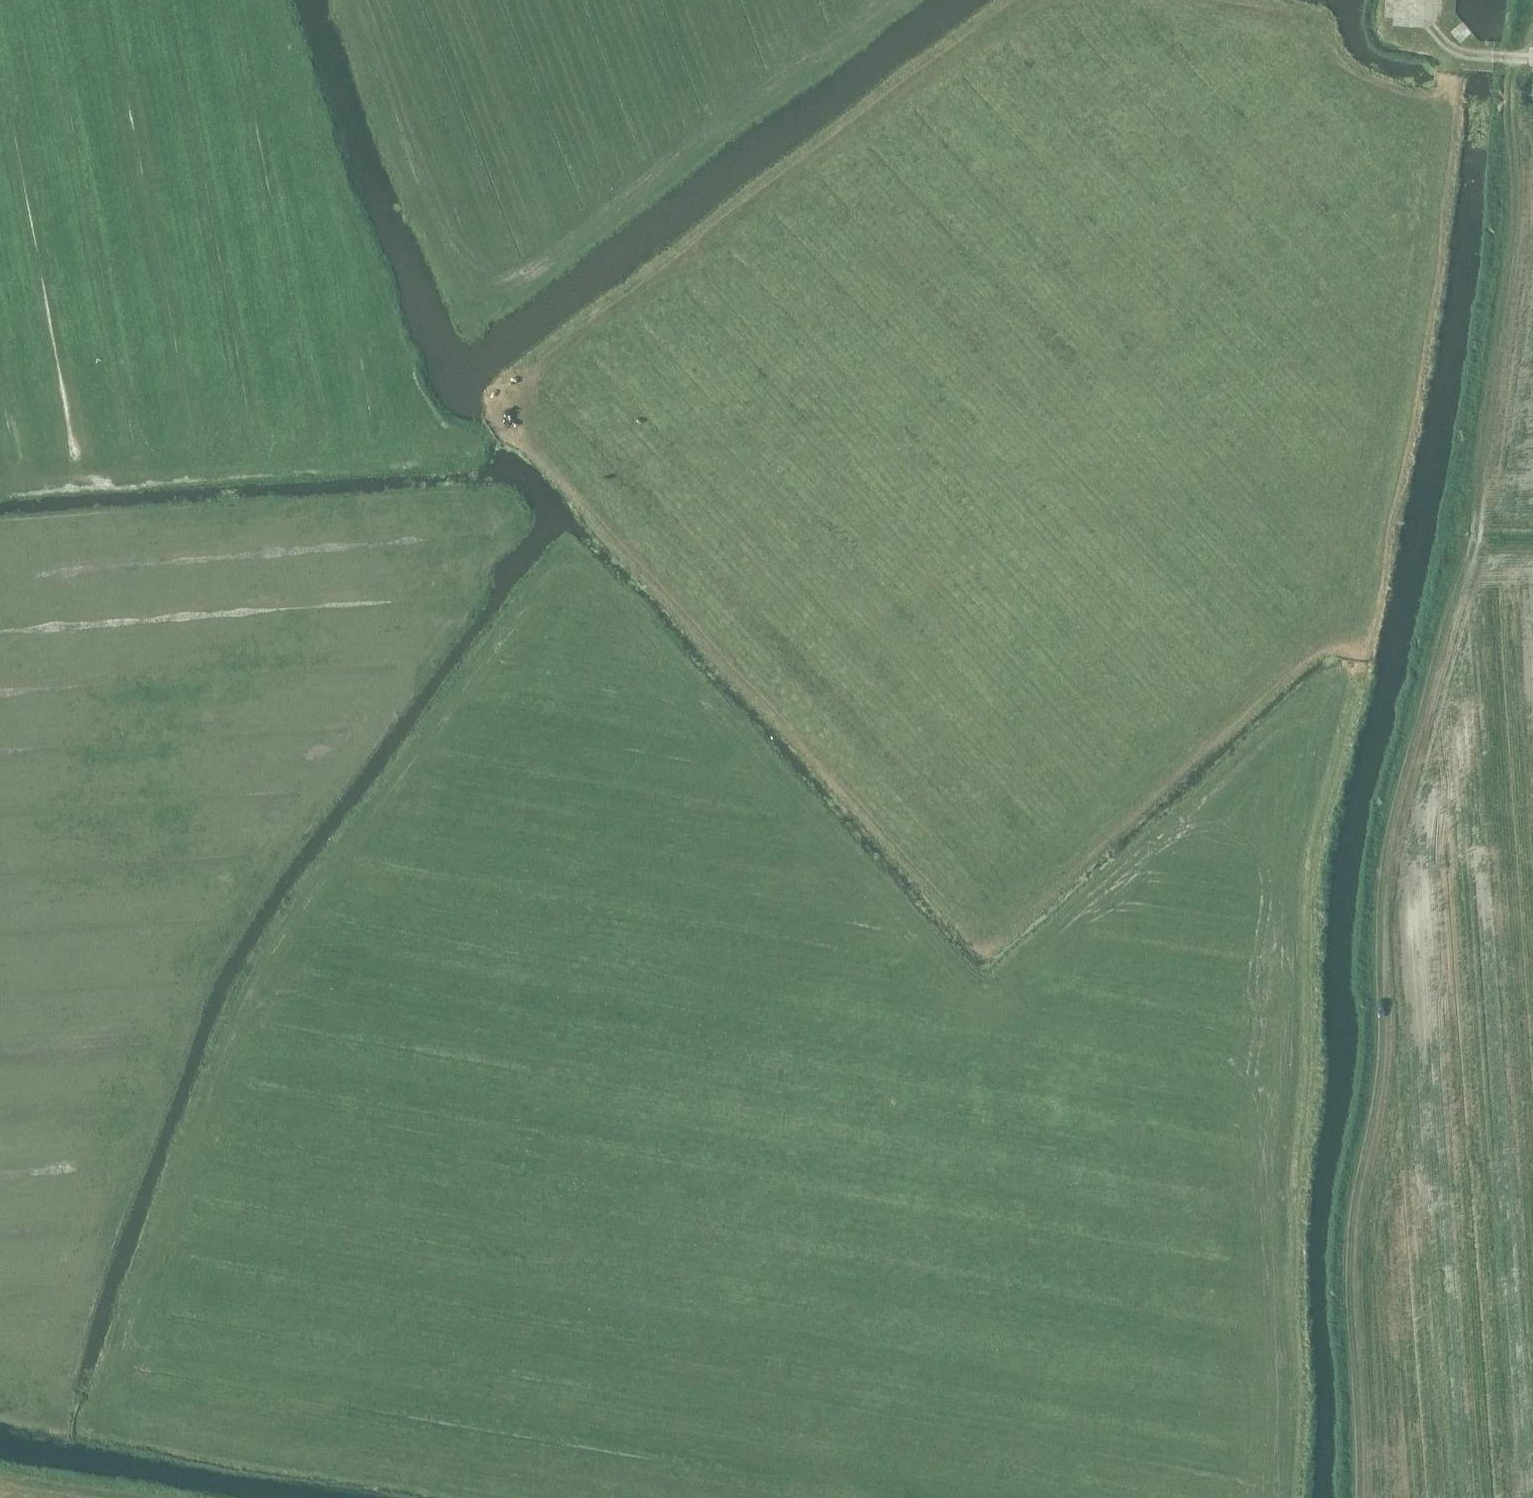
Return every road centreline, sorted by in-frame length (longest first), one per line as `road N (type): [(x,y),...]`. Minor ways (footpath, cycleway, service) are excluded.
road 1 (track): [(1365,1497),(1364,1233),(1395,871),(1476,548),(1506,255),(1513,59)]
road 2 (track): [(1416,11),(1462,54),(1532,61)]

